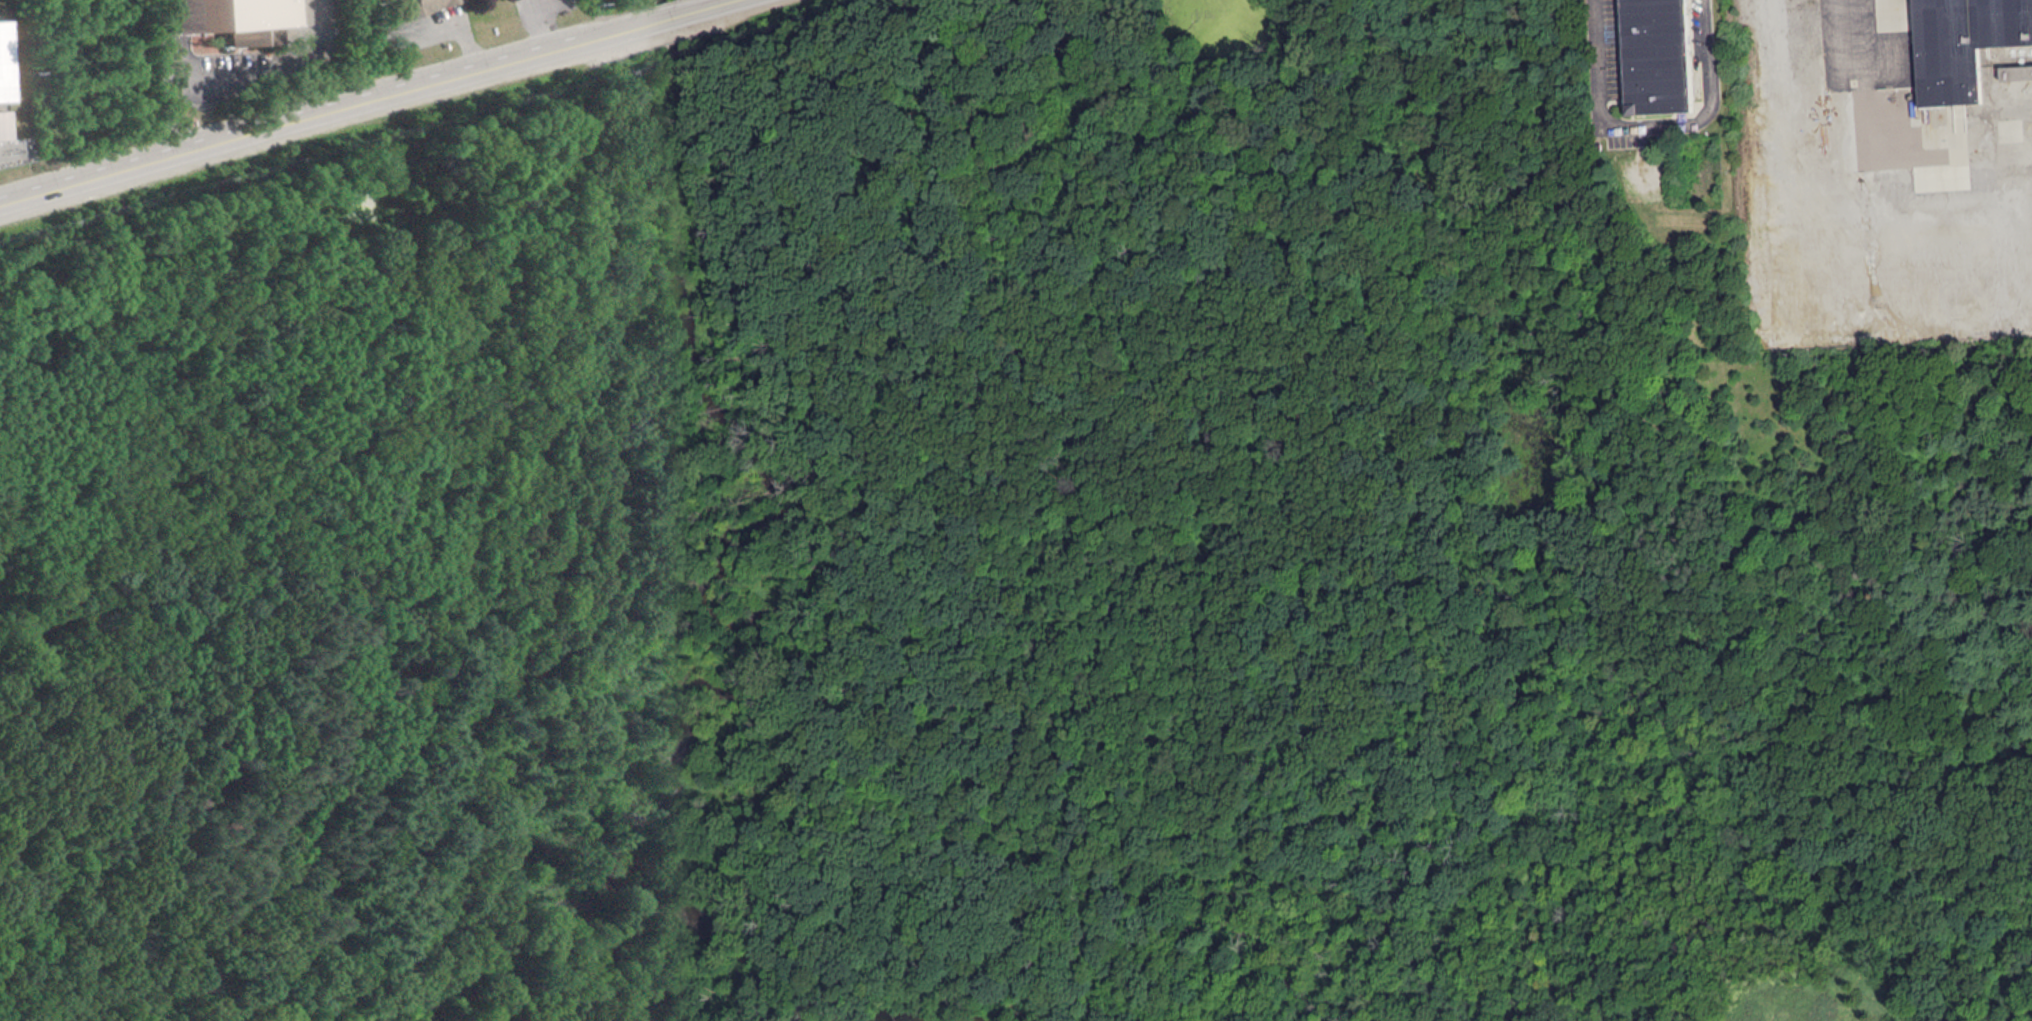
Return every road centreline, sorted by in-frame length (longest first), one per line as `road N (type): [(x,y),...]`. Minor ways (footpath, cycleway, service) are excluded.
road 1 (secondary): [(0,199),(575,37)]
road 2 (secondary): [(575,37),(727,0)]

